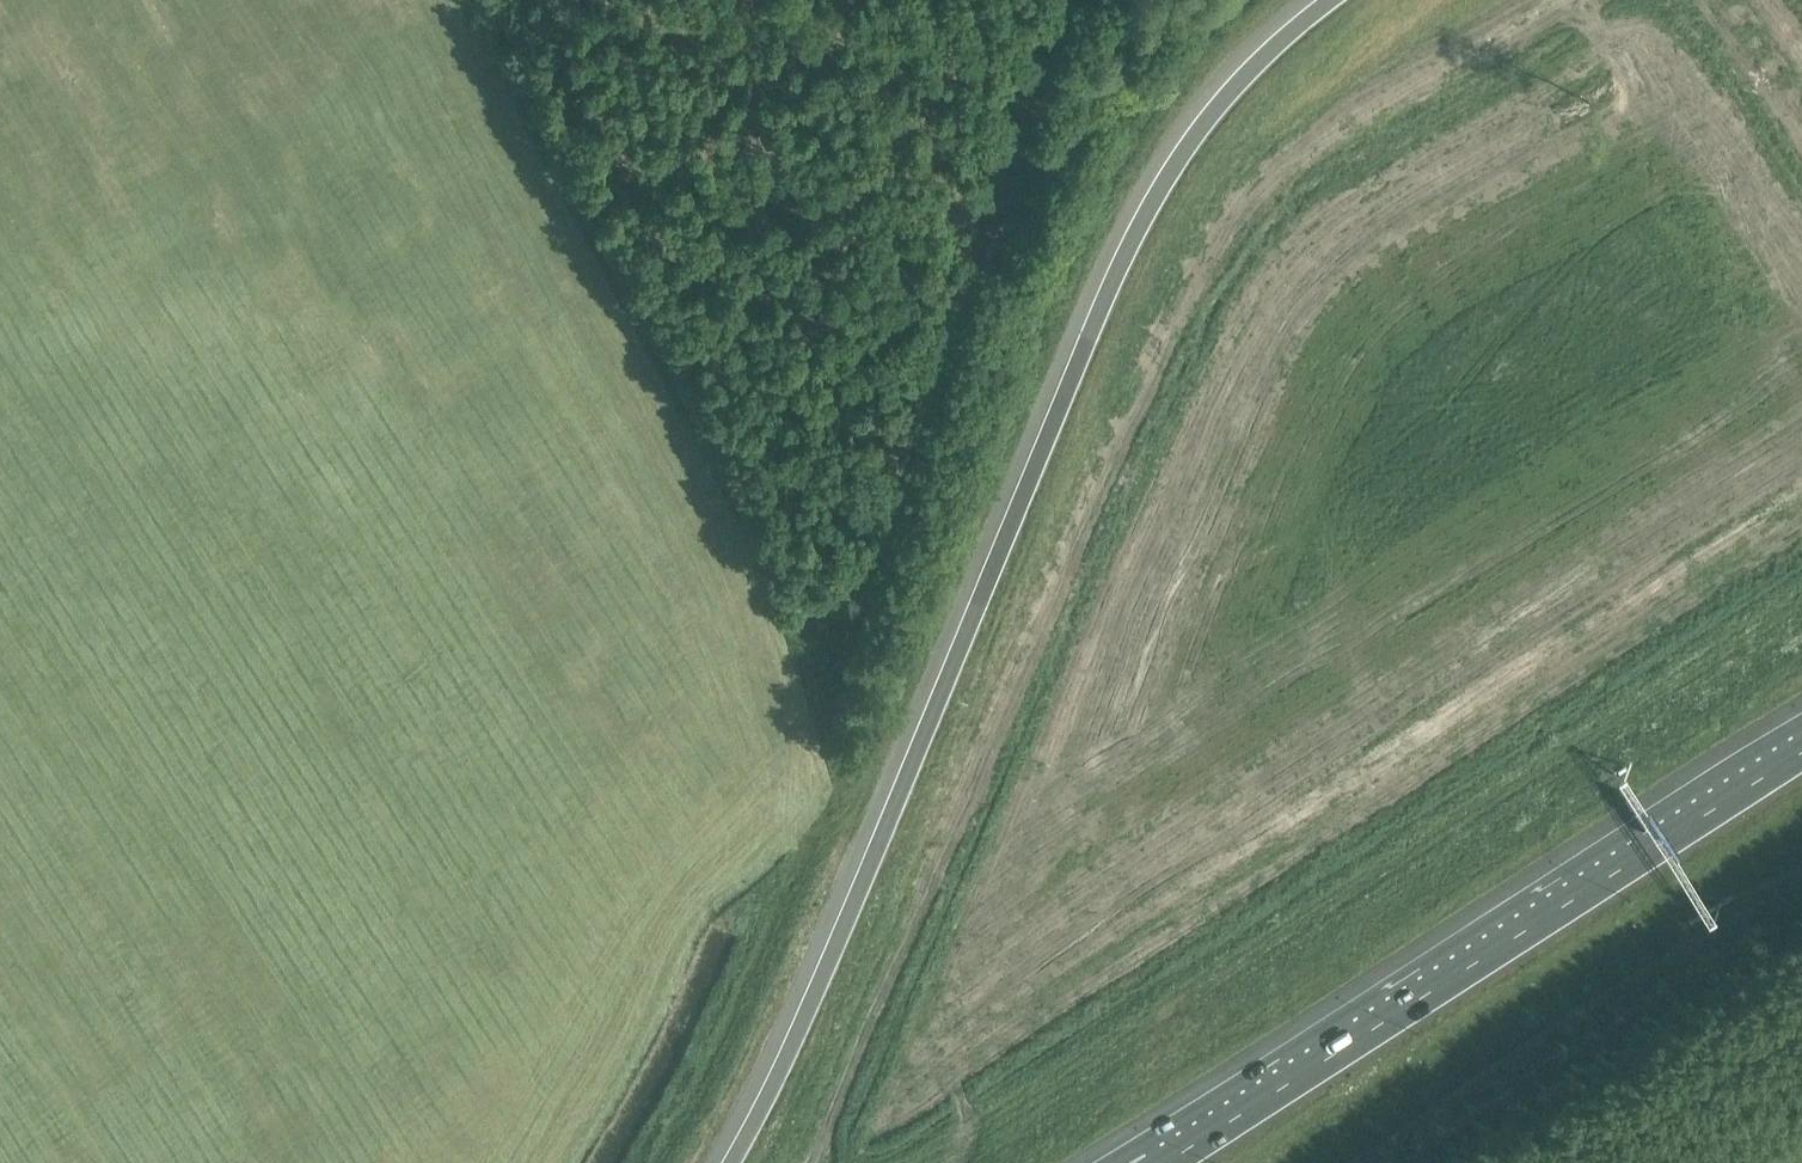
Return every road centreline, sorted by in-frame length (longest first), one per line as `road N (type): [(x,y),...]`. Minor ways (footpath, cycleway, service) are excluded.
road 1 (motorway): [(1337,0),(1234,83),(1141,210),(804,1017),(731,1162)]
road 2 (motorway): [(1801,754),(1168,1162)]

